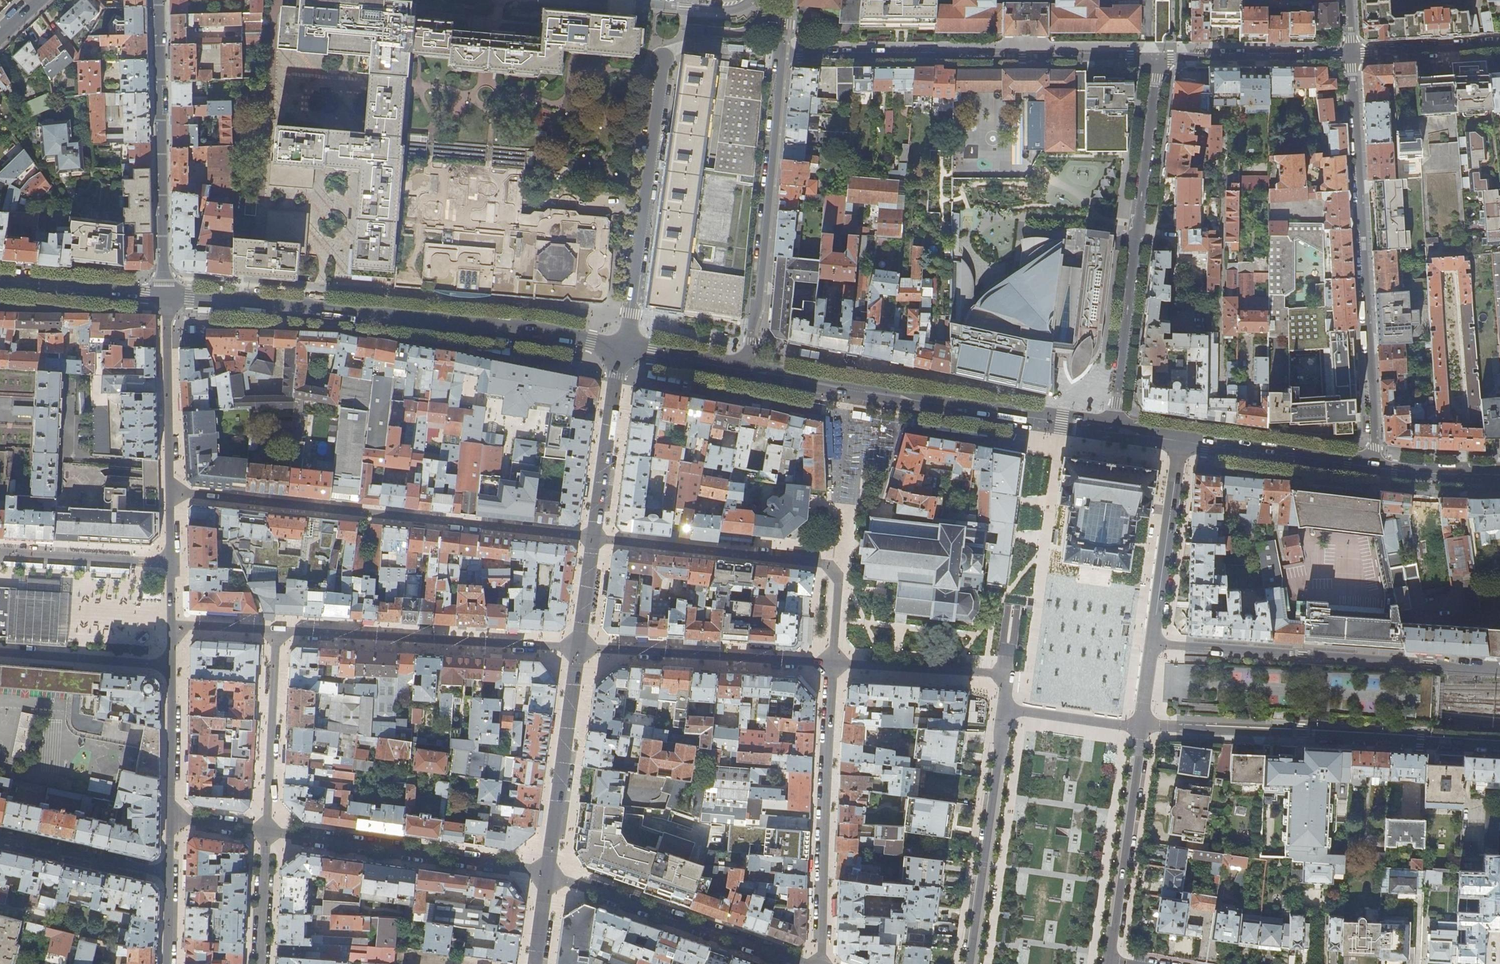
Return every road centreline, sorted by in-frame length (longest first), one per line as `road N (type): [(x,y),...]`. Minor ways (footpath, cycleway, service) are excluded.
road 1 (secondary): [(623,348),(544,333),(165,296)]
road 2 (residential): [(170,492),(593,537)]
road 3 (residential): [(1350,56),(1375,468)]
road 4 (residential): [(1158,58),(781,55)]
road 5 (residential): [(1114,431),(1158,58)]
road 6 (secondary): [(1114,431),(748,371)]
road 7 (residential): [(1499,744),(1143,726)]
road 8 (residential): [(1152,643),(1499,671)]
road 9 (residential): [(593,537),(832,565),(839,573),(832,663)]
road 10 (residential): [(781,55),(748,371)]
road 11 (residential): [(578,647),(276,629)]
road 12 (residential): [(832,663),(819,963)]
road 13 (unclassified): [(623,348),(663,61)]
road 14 (residential): [(267,831),(547,875)]
road 15 (residential): [(807,963),(547,875)]
road 16 (residential): [(163,272),(160,0)]
road 17 (tertiary): [(1004,709),(970,963)]
road 18 (residential): [(578,647),(832,663)]
road 19 (tertiary): [(1110,960),(1143,726)]
road 20 (tertiary): [(547,875),(578,647)]
road 21 (tertiary): [(1152,643),(1181,440)]
road 22 (residential): [(832,663),(996,674),(1006,682),(1004,709)]
road 23 (residential): [(276,629),(267,831)]
road 24 (residential): [(165,296),(170,492)]
road 25 (secondary): [(1375,468),(1181,440)]
road 26 (residential): [(1158,58),(1350,56)]
road 27 (tertiary): [(593,537),(623,348)]
road 28 (residential): [(0,836),(170,872)]
road 29 (residential): [(0,653),(172,665)]
road 30 (residential): [(171,563),(0,552)]
road 31 (secondary): [(165,296),(0,280)]
road 32 (residential): [(1350,56),(1499,46)]
road 33 (tertiary): [(1143,726),(1004,709)]
road 34 (residential): [(754,0),(729,10),(619,0)]
road 35 (residential): [(267,831),(260,963)]
road 36 (secondary): [(748,371),(623,348)]
road 37 (secondary): [(1499,475),(1375,468)]

